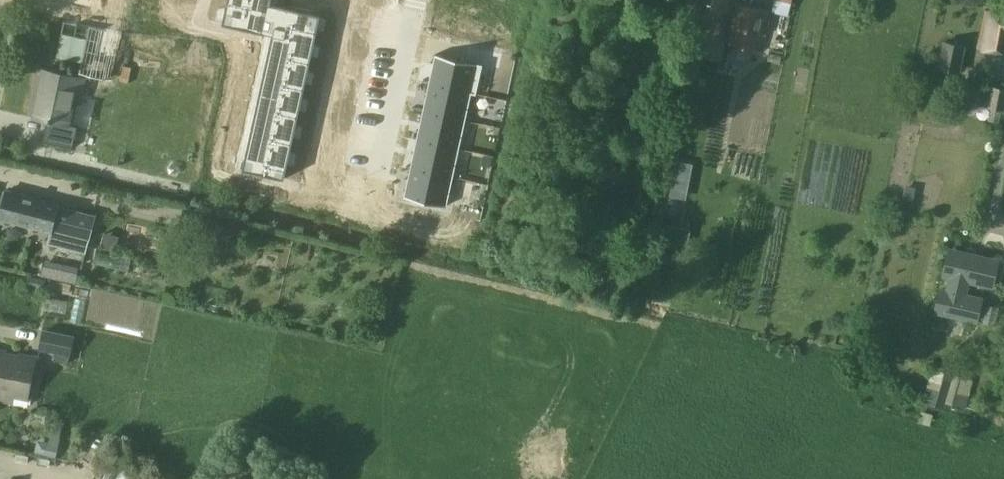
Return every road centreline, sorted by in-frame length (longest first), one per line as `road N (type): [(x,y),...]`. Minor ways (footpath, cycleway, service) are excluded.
road 1 (residential): [(417,0),(380,171)]

